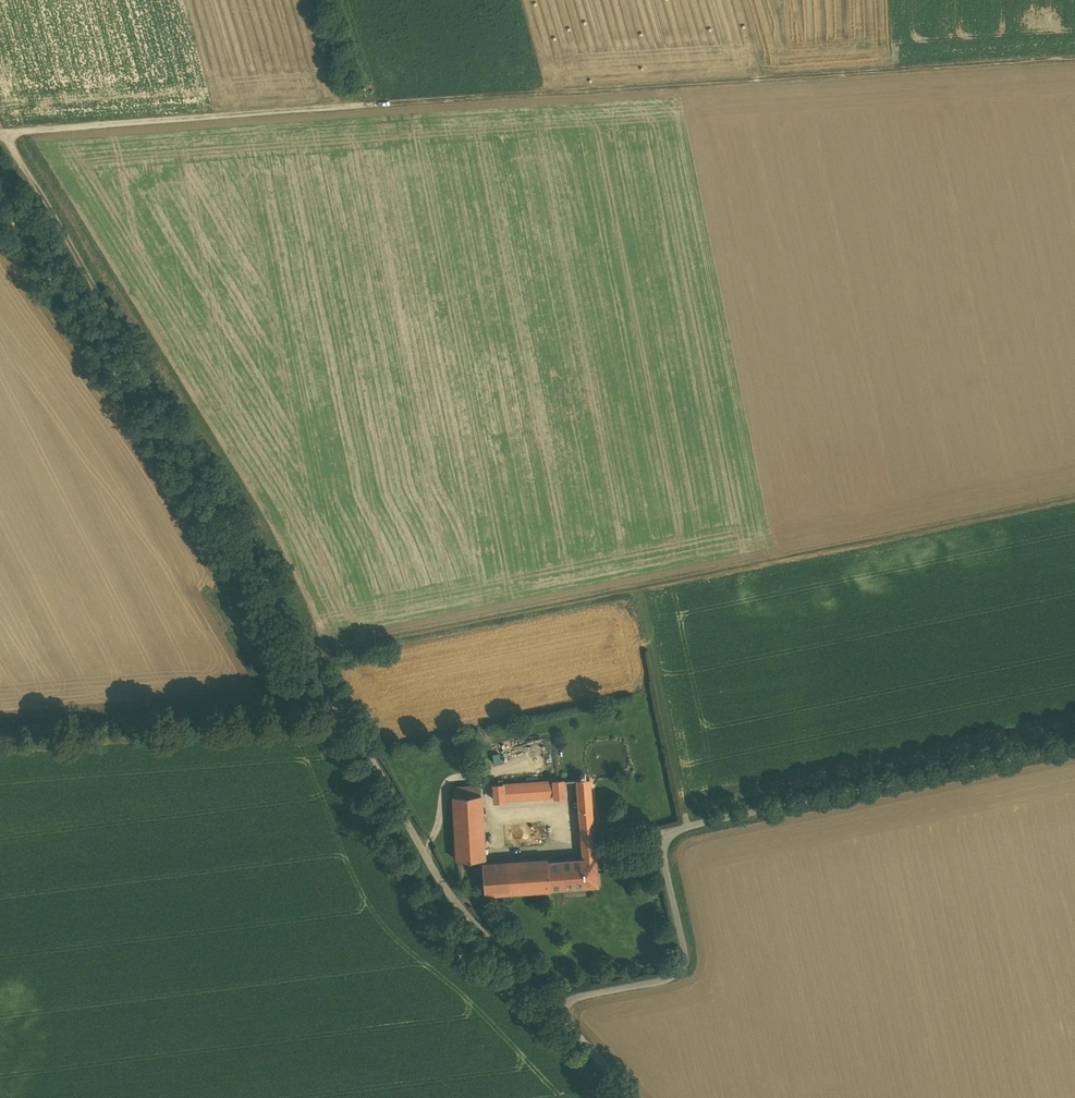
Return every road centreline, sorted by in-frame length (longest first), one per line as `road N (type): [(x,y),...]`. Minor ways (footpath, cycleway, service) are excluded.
road 1 (track): [(0,128),(348,115),(1074,58)]
road 2 (unclassified): [(0,728),(333,709),(374,761),(442,883),(634,1097)]
road 3 (track): [(313,655),(1074,494)]
road 4 (track): [(350,724),(0,129)]
road 5 (track): [(638,586),(688,827)]

